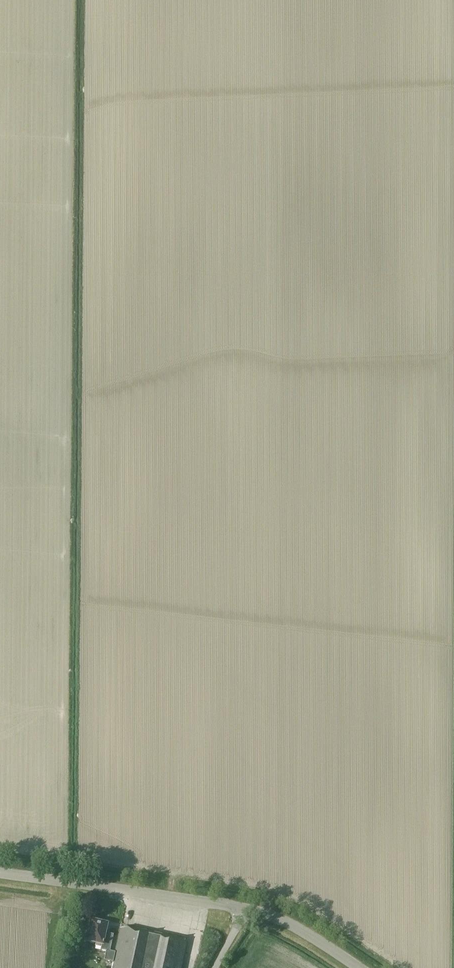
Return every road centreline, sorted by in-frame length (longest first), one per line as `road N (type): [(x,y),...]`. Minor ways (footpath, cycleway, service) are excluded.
road 1 (tertiary): [(355,967),(246,908),(0,873)]

